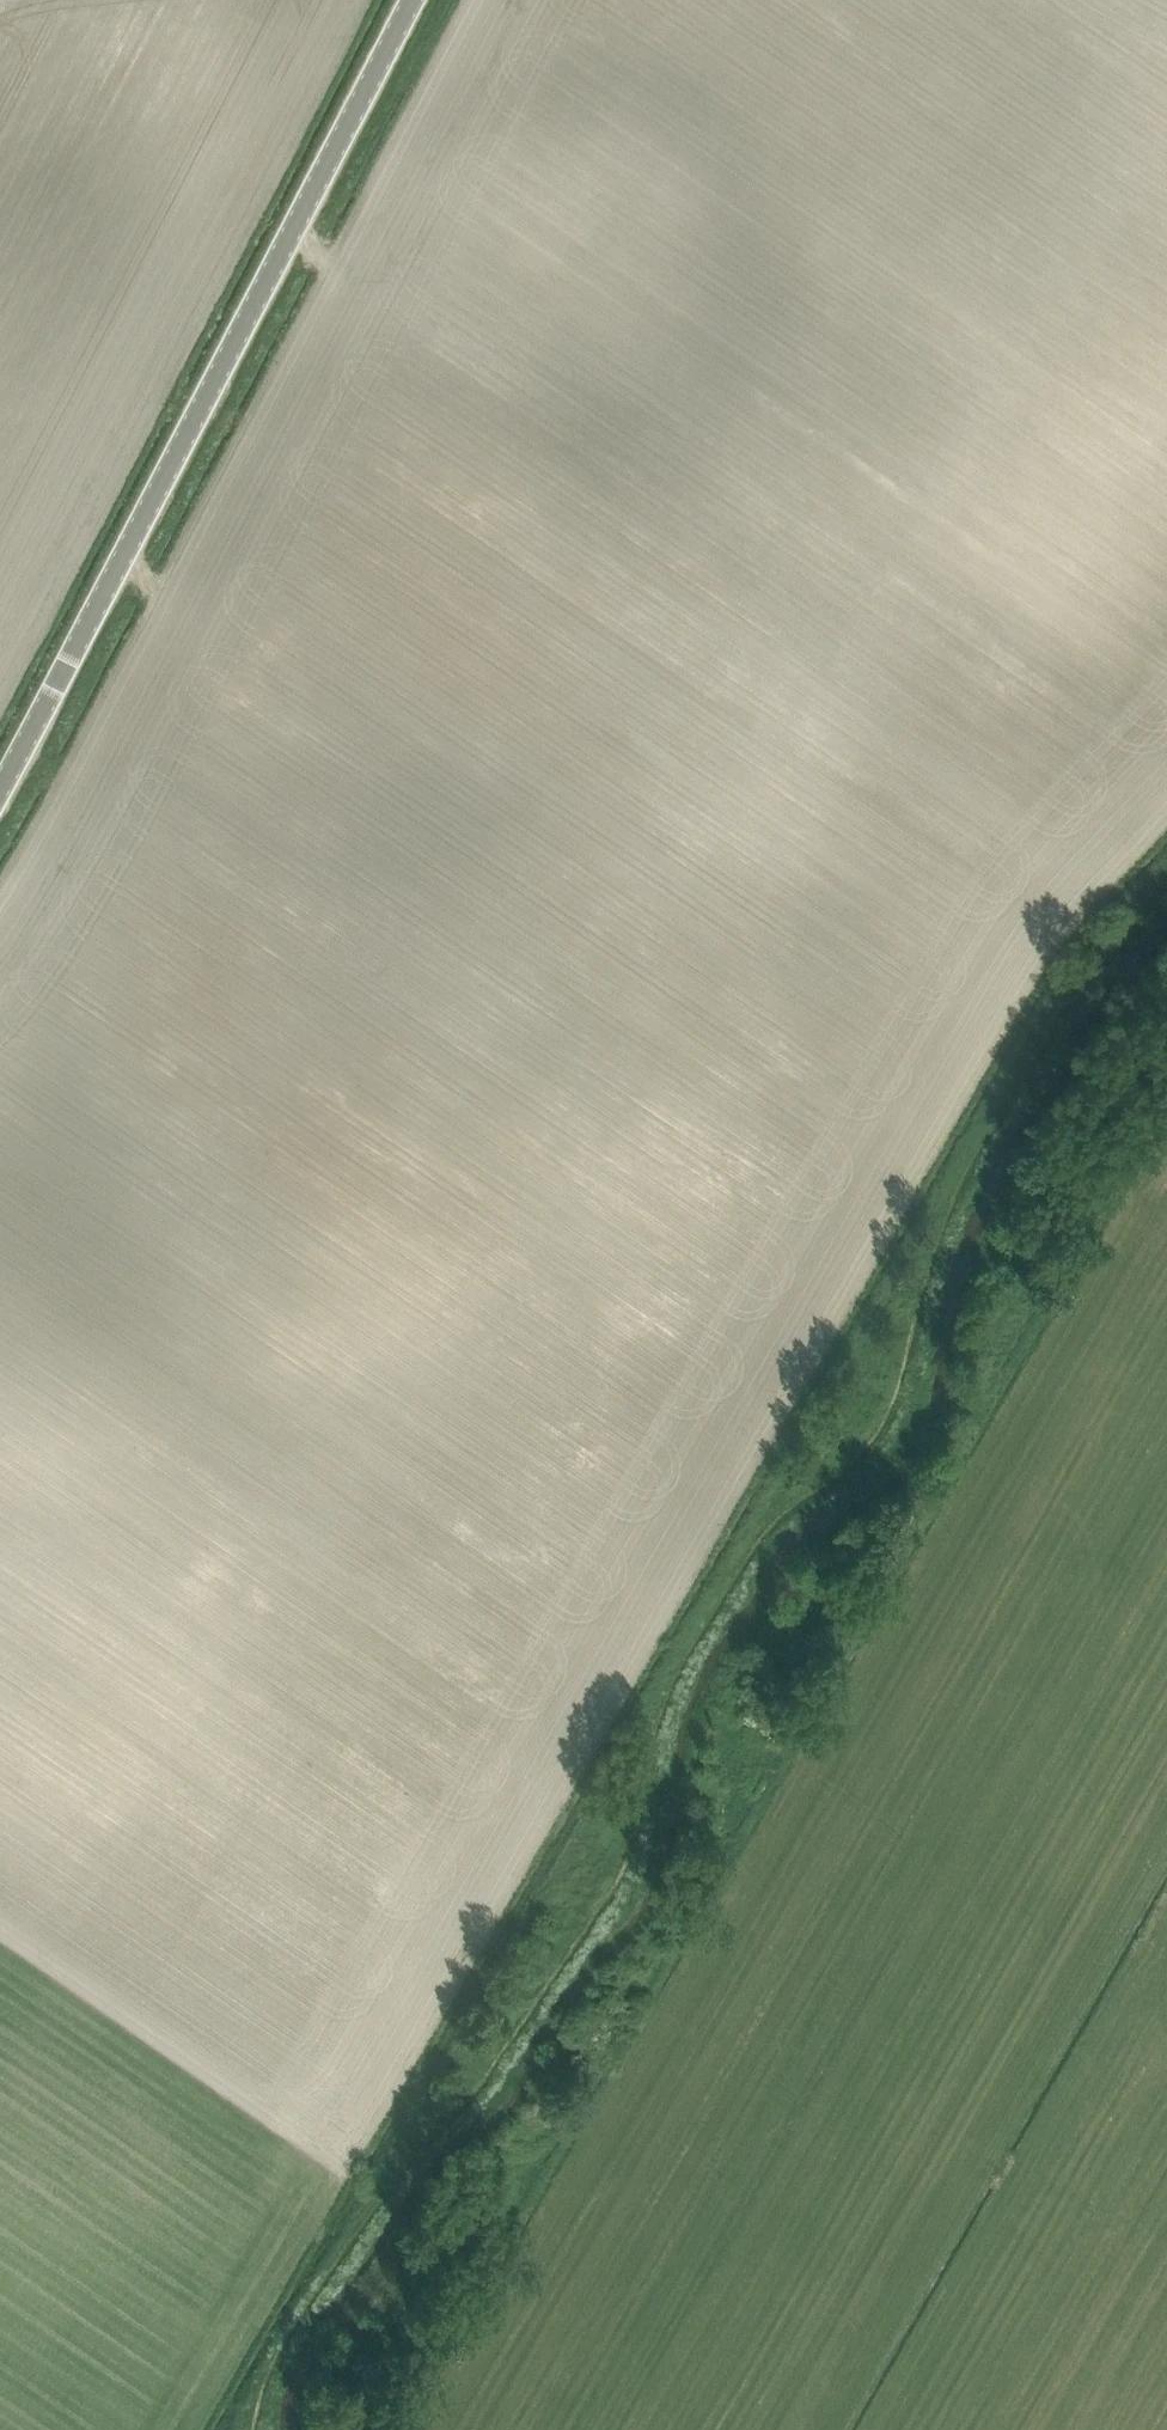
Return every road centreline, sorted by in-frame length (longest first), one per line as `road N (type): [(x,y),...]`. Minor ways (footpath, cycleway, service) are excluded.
road 1 (track): [(271,2429),(322,2306),(412,2180),(474,2119),(574,1975),(630,1914),(662,1846),(661,1774),(679,1700),(770,1551),(882,1481),(920,1397),(946,1275),(979,1190),(1099,988),(1144,943),(1166,931)]
road 2 (unclassified): [(0,793),(414,0)]

